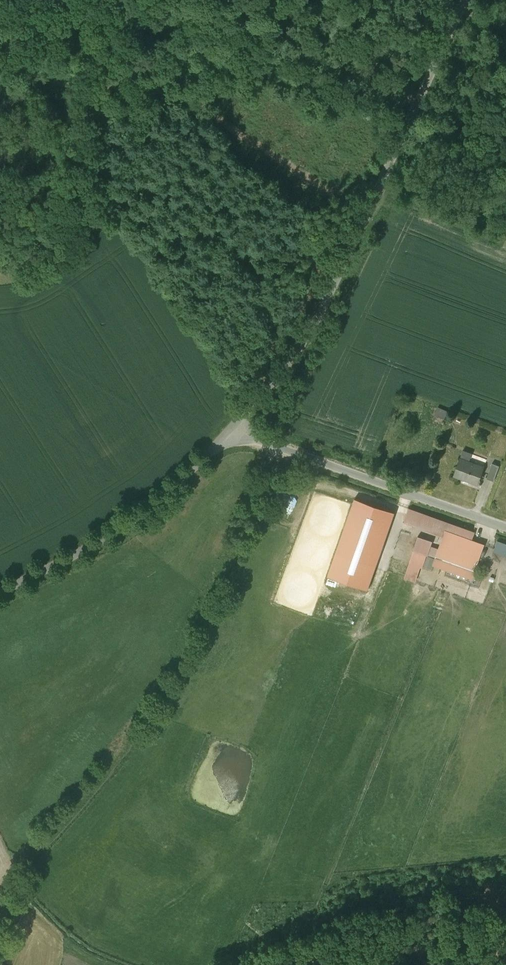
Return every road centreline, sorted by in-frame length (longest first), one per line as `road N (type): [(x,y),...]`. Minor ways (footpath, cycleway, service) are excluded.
road 1 (unclassified): [(468,0),(319,316),(232,432)]
road 2 (track): [(371,210),(169,92),(0,78)]
road 3 (unclassified): [(505,527),(232,432)]
road 4 (unclassified): [(232,432),(120,529),(0,592)]

